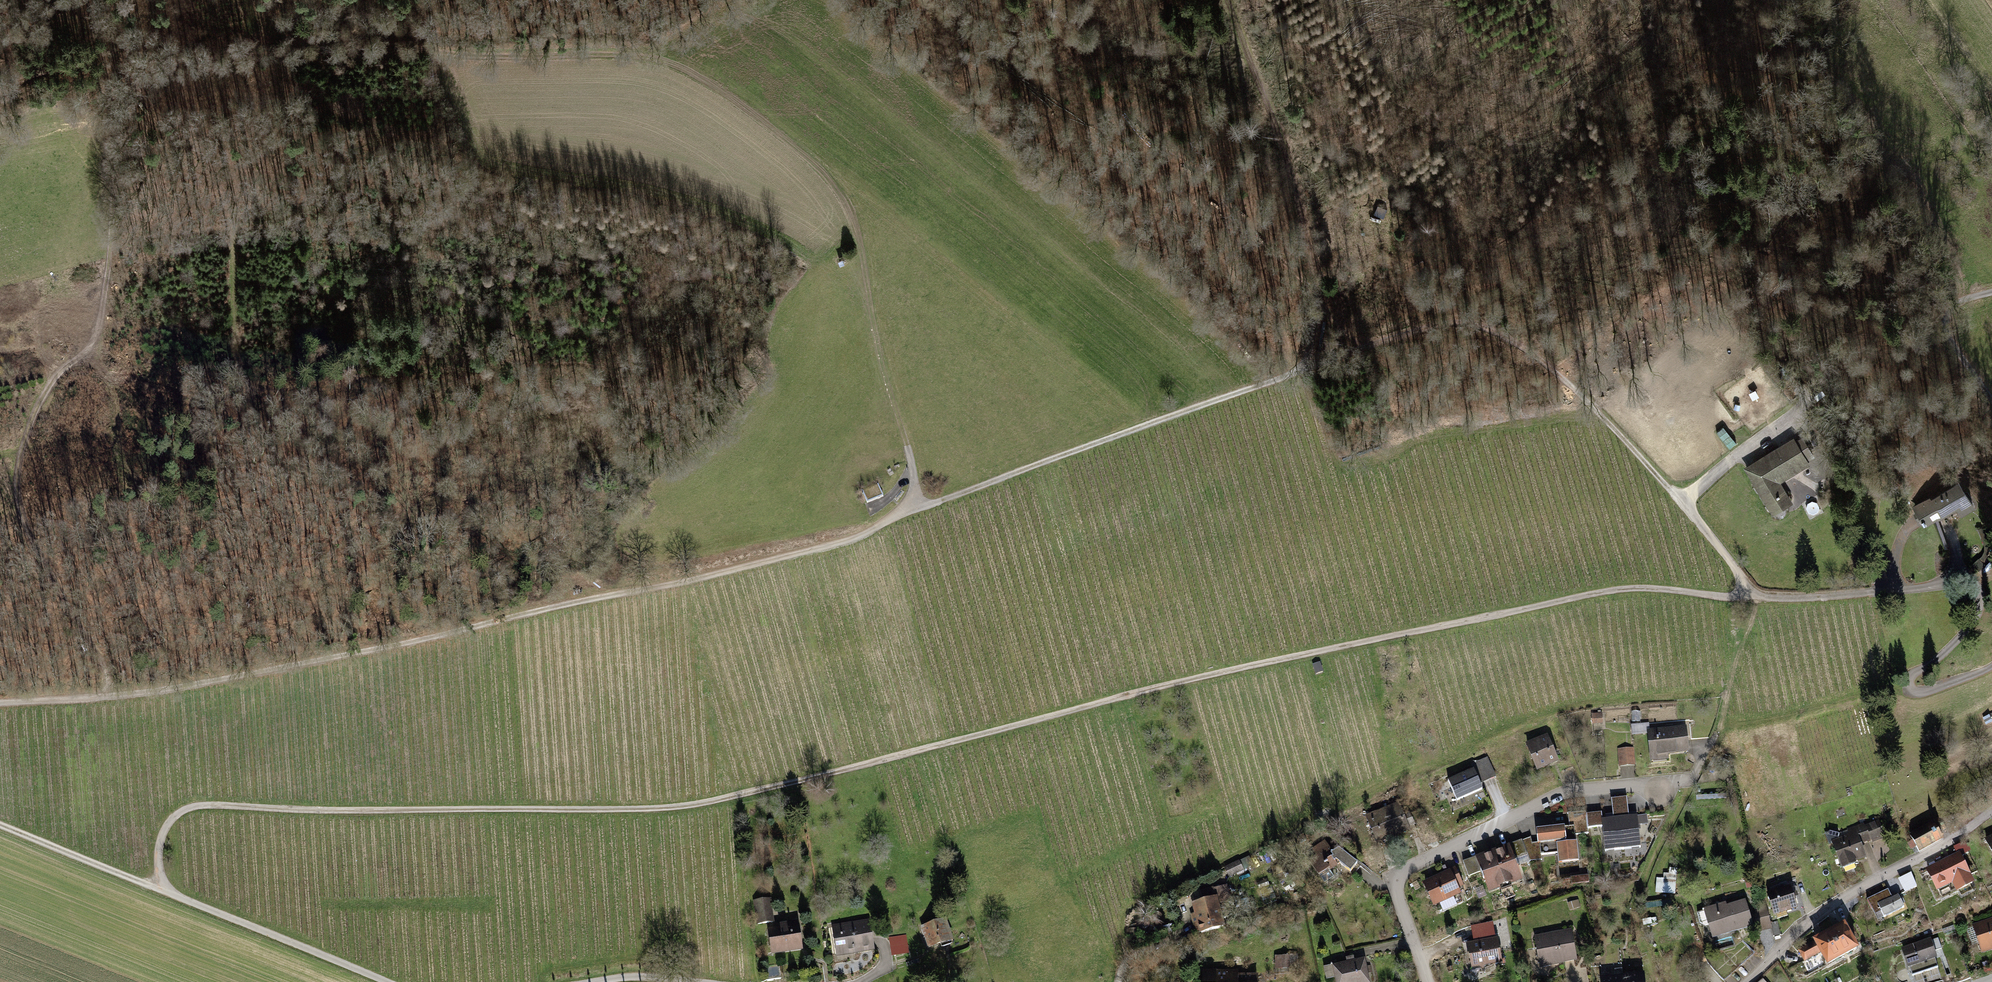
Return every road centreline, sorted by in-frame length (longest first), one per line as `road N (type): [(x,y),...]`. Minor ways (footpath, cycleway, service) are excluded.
road 1 (track): [(1991,668),(1919,695),(1902,686),(1979,608),(1982,594),(1974,584),(1772,600),(1628,586),(1212,673),(722,800),(660,809),(365,811),(203,802),(169,822),(158,846),(157,884)]
road 2 (track): [(138,84),(188,61),(406,50),(646,57),(685,69),(811,157),(849,207),(919,508)]
road 3 (track): [(919,508),(855,537),(534,614),(160,690),(0,702)]
road 4 (track): [(1230,0),(1308,226),(1316,308),(1300,368),(919,508)]
road 5 (track): [(138,84),(118,114),(95,338),(54,371),(17,483),(23,519),(105,670),(108,694)]
road 6 (track): [(1752,599),(1608,420),(1523,344),(1458,318),(1392,326),(1300,368)]
road 7 (track): [(867,288),(836,261),(776,235),(679,203),(485,159),(460,119),(448,54)]
road 8 (residential): [(1693,778),(1554,793),(1406,865),(1395,878),(1396,899),(1425,981)]
road 9 (track): [(0,821),(386,981)]
road 10 (residential): [(1991,807),(1801,926),(1746,981)]
road 11 (track): [(1991,400),(1947,326),(1958,302),(1991,291)]

